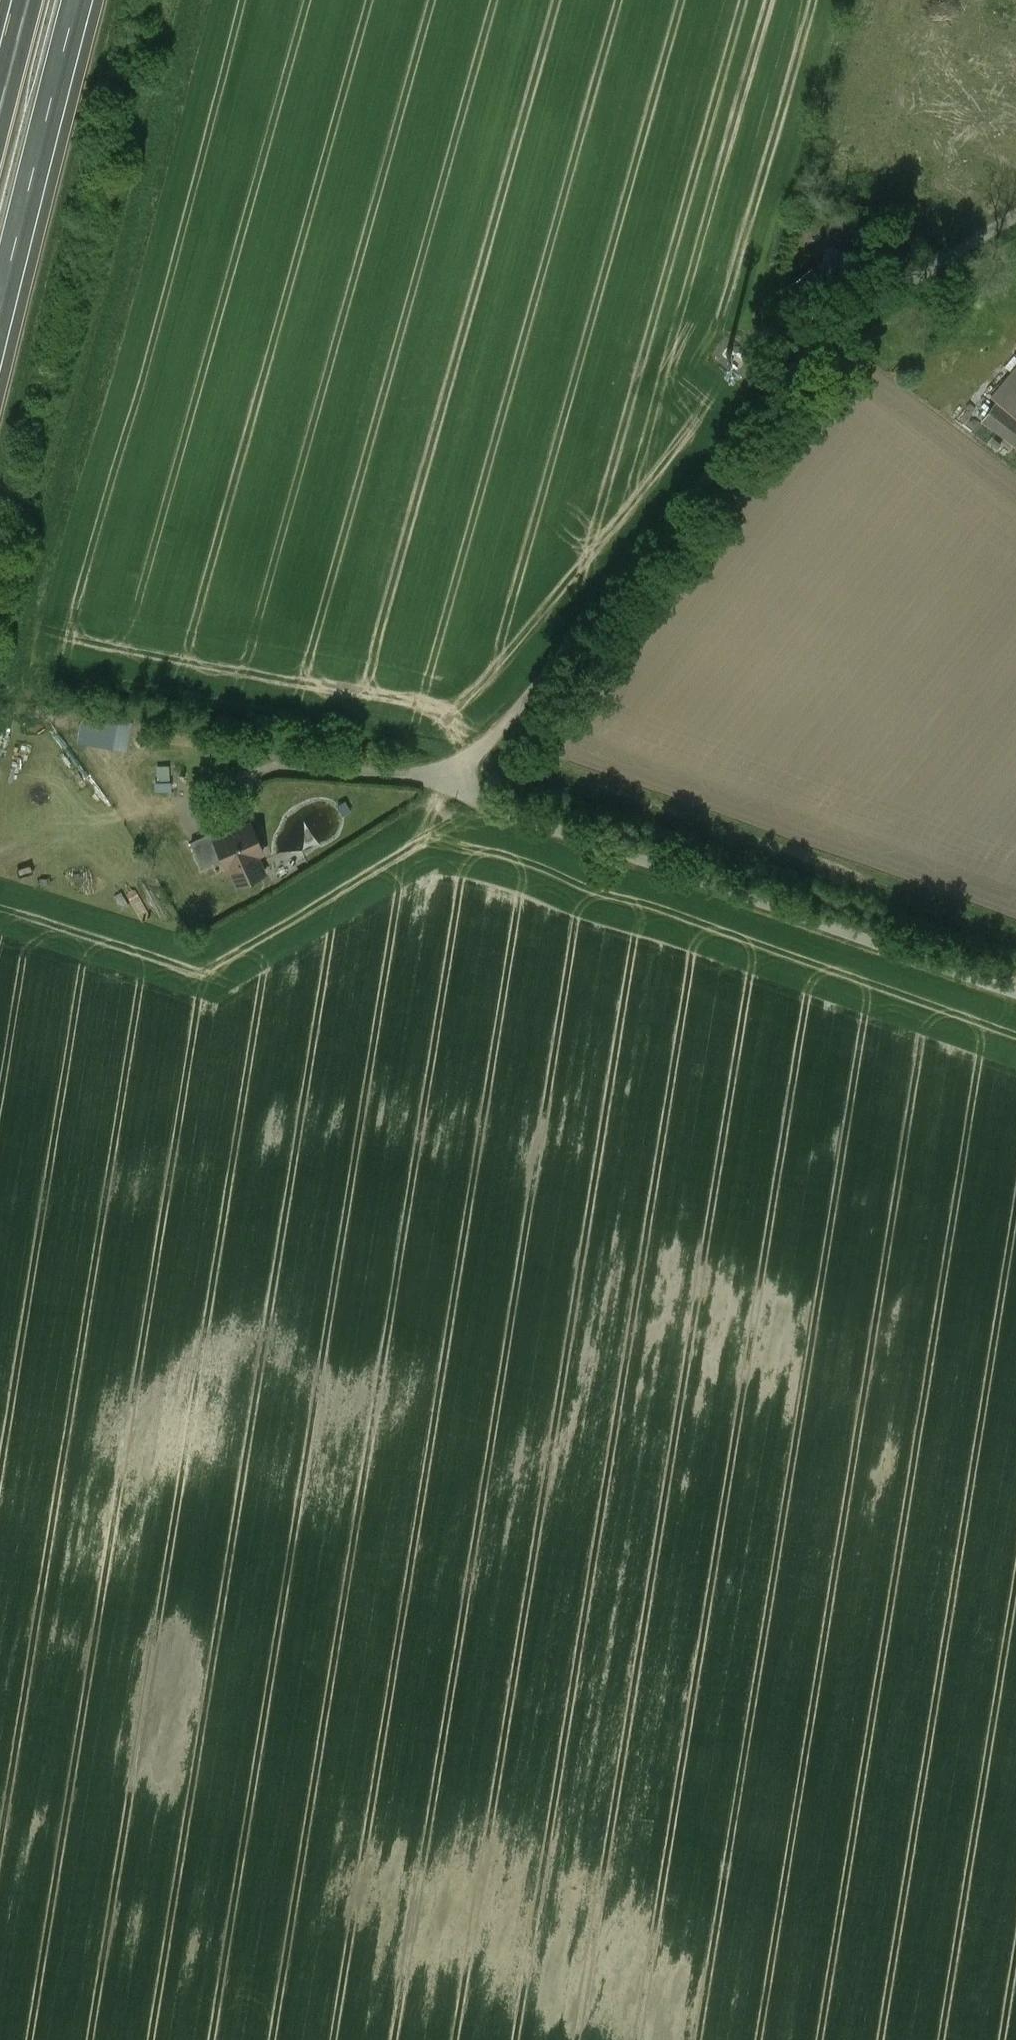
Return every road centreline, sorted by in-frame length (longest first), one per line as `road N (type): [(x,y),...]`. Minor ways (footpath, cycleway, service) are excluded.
road 1 (unclassified): [(1015,217),(813,342),(478,751),(464,779),(482,801),(516,816),(1015,992)]
road 2 (motorway): [(0,321),(80,0)]
road 3 (motorway): [(30,0),(0,118)]

